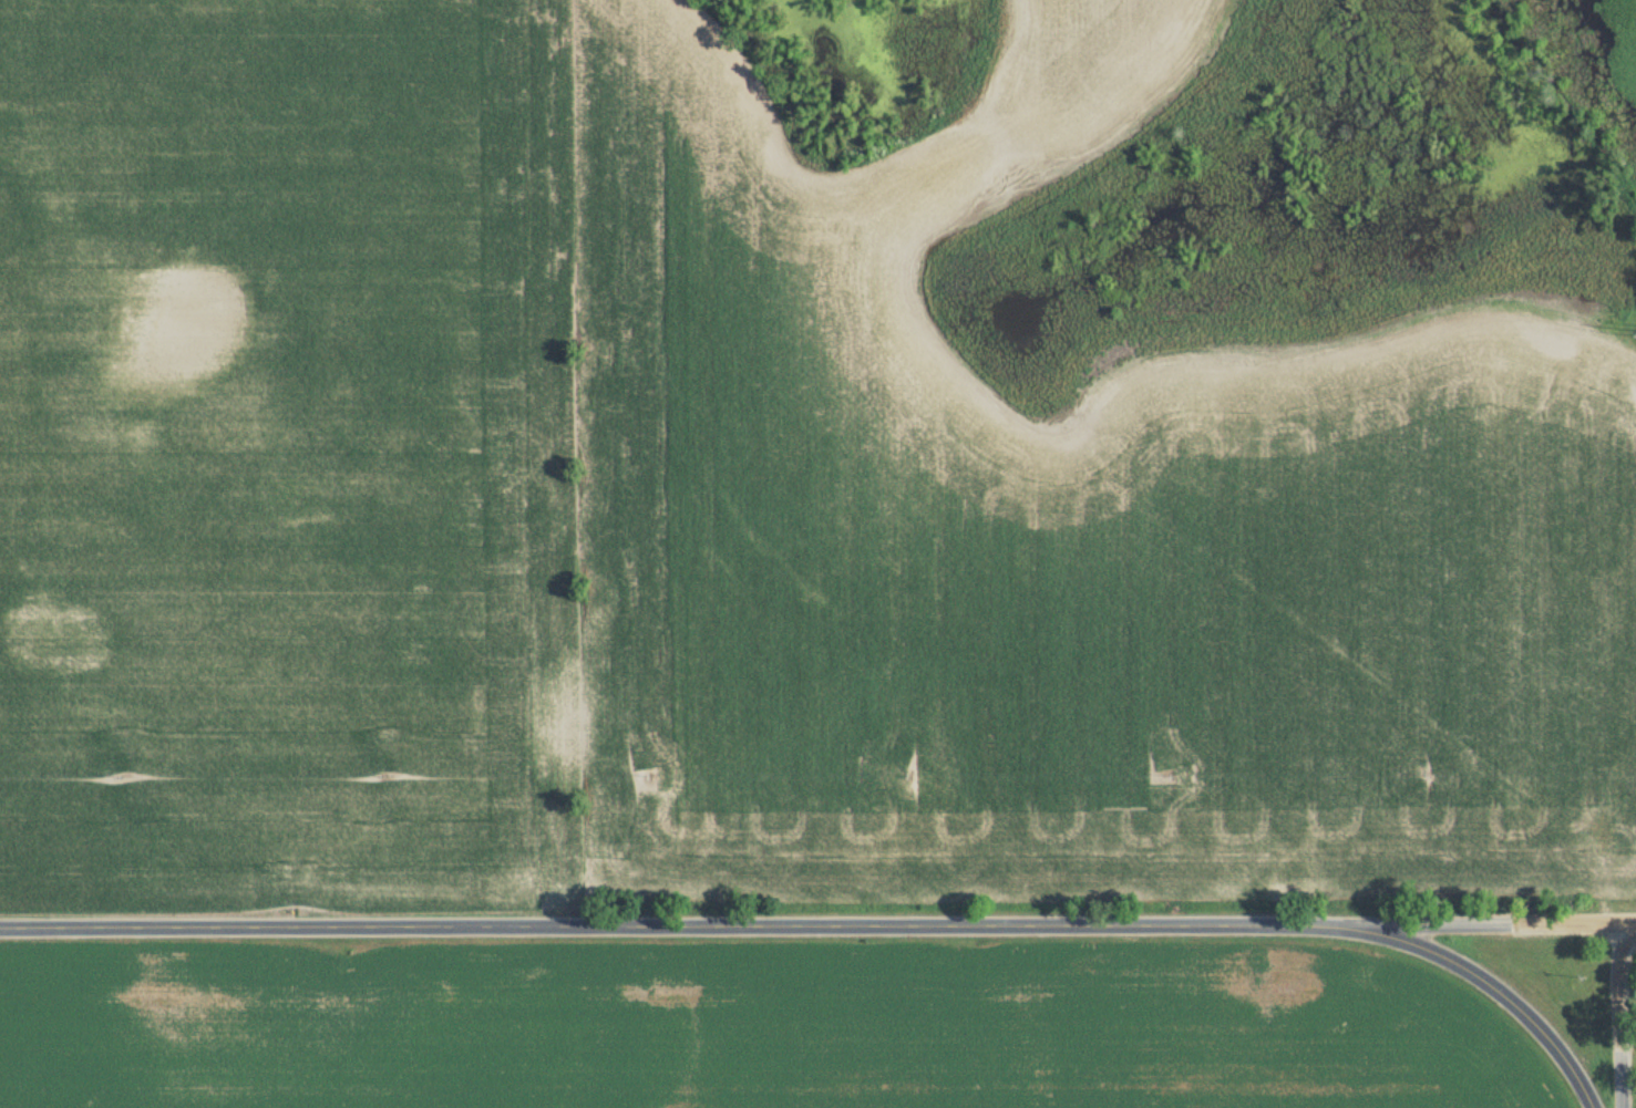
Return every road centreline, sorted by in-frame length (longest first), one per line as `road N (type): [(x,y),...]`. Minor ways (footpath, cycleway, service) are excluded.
road 1 (residential): [(1635,921),(0,918)]
road 2 (residential): [(1375,922),(1491,983),(1564,1050),(1594,1107)]
road 3 (residential): [(1622,1107),(1625,921)]

